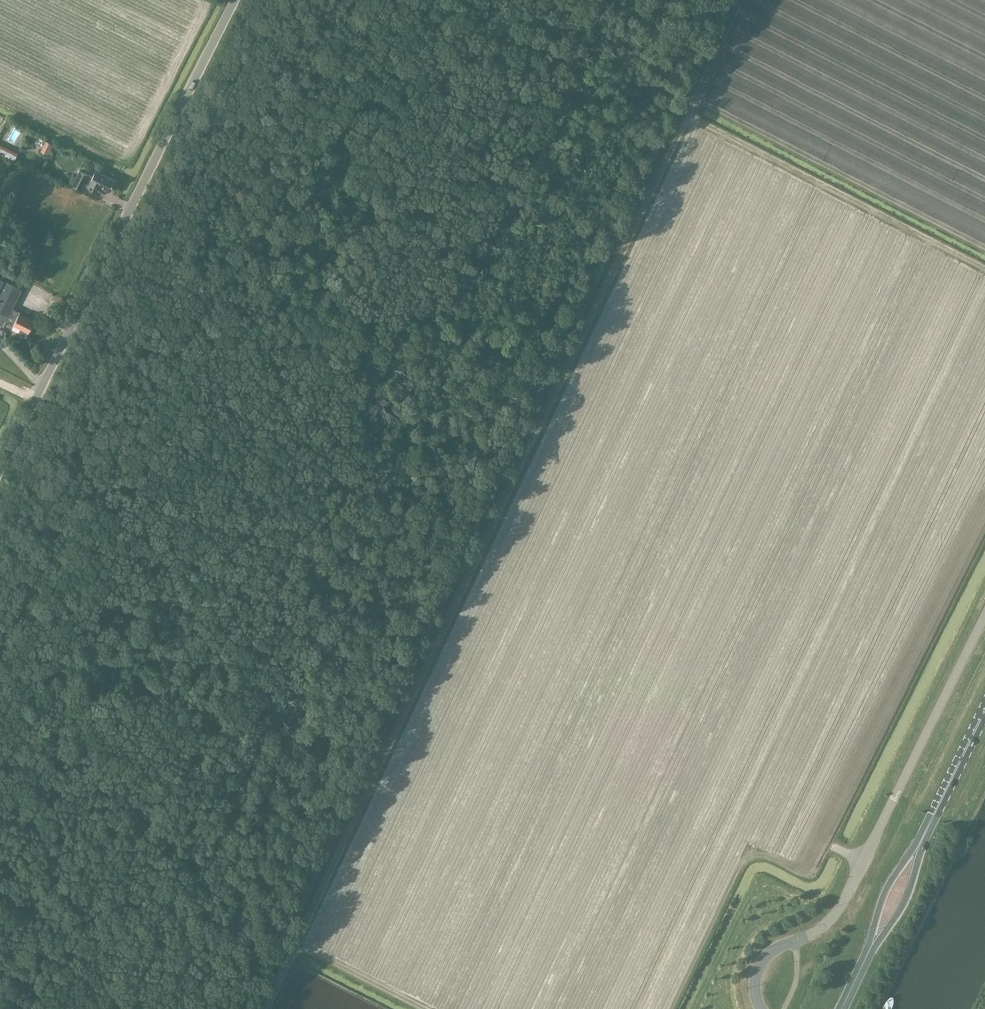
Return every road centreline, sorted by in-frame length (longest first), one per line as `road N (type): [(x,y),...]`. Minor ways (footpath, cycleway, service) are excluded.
road 1 (track): [(265,1008),(687,117),(984,270)]
road 2 (unclassified): [(0,469),(234,0)]
road 3 (unclassified): [(760,1008),(760,964),(834,914),(893,799)]
road 4 (unclassified): [(984,614),(893,799)]
road 5 (primary): [(921,841),(984,709)]
road 6 (track): [(687,117),(743,0)]

